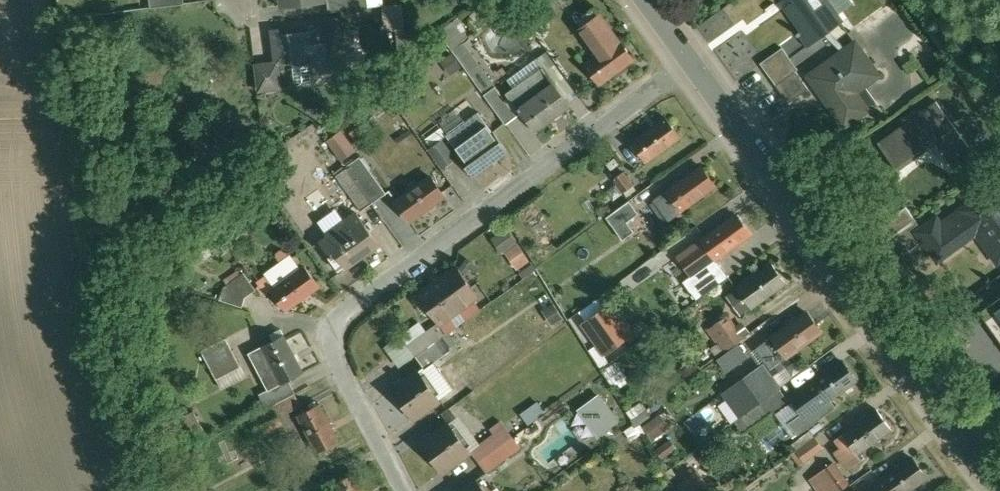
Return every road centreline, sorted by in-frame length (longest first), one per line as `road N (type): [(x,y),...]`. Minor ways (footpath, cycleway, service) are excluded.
road 1 (residential): [(693,66),(327,328),(406,490)]
road 2 (tertiary): [(999,484),(693,66)]

